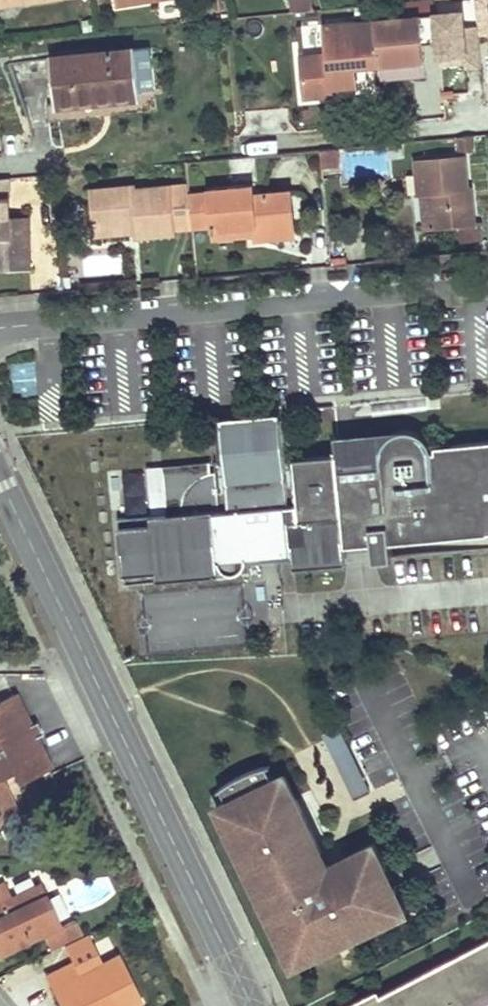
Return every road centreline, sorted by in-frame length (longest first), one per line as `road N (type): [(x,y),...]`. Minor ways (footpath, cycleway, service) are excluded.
road 1 (secondary): [(0,484),(251,1005)]
road 2 (residential): [(487,279),(0,327)]

